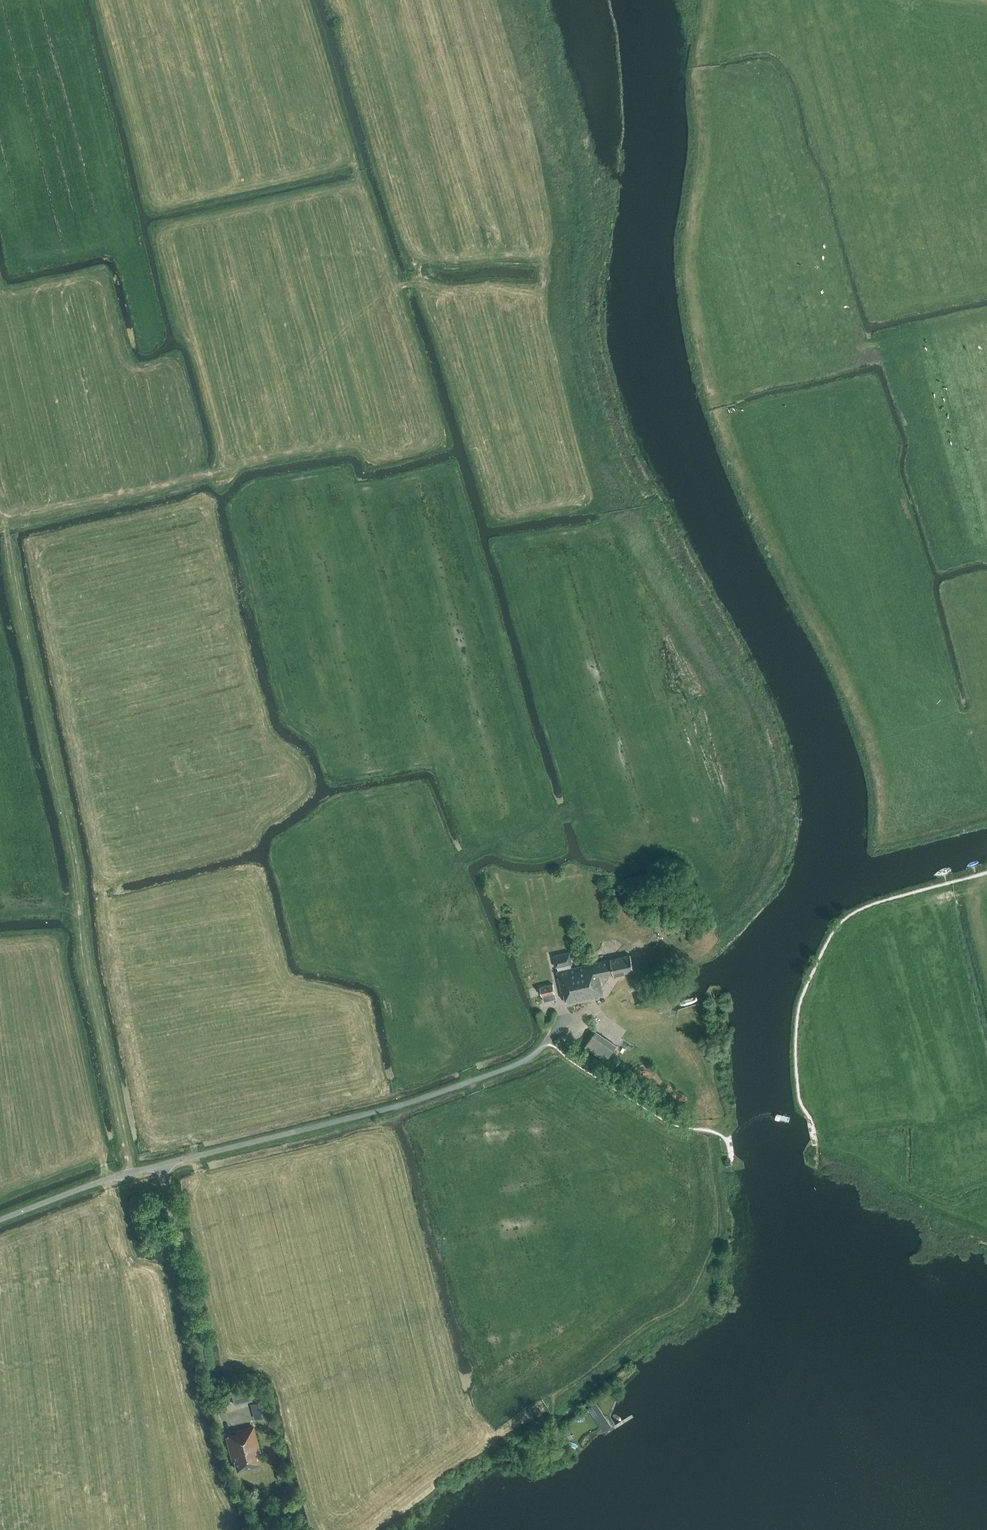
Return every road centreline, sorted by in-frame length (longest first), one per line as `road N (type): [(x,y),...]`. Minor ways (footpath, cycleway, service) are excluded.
road 1 (unclassified): [(0,1224),(119,1178),(484,1079),(550,1045)]

